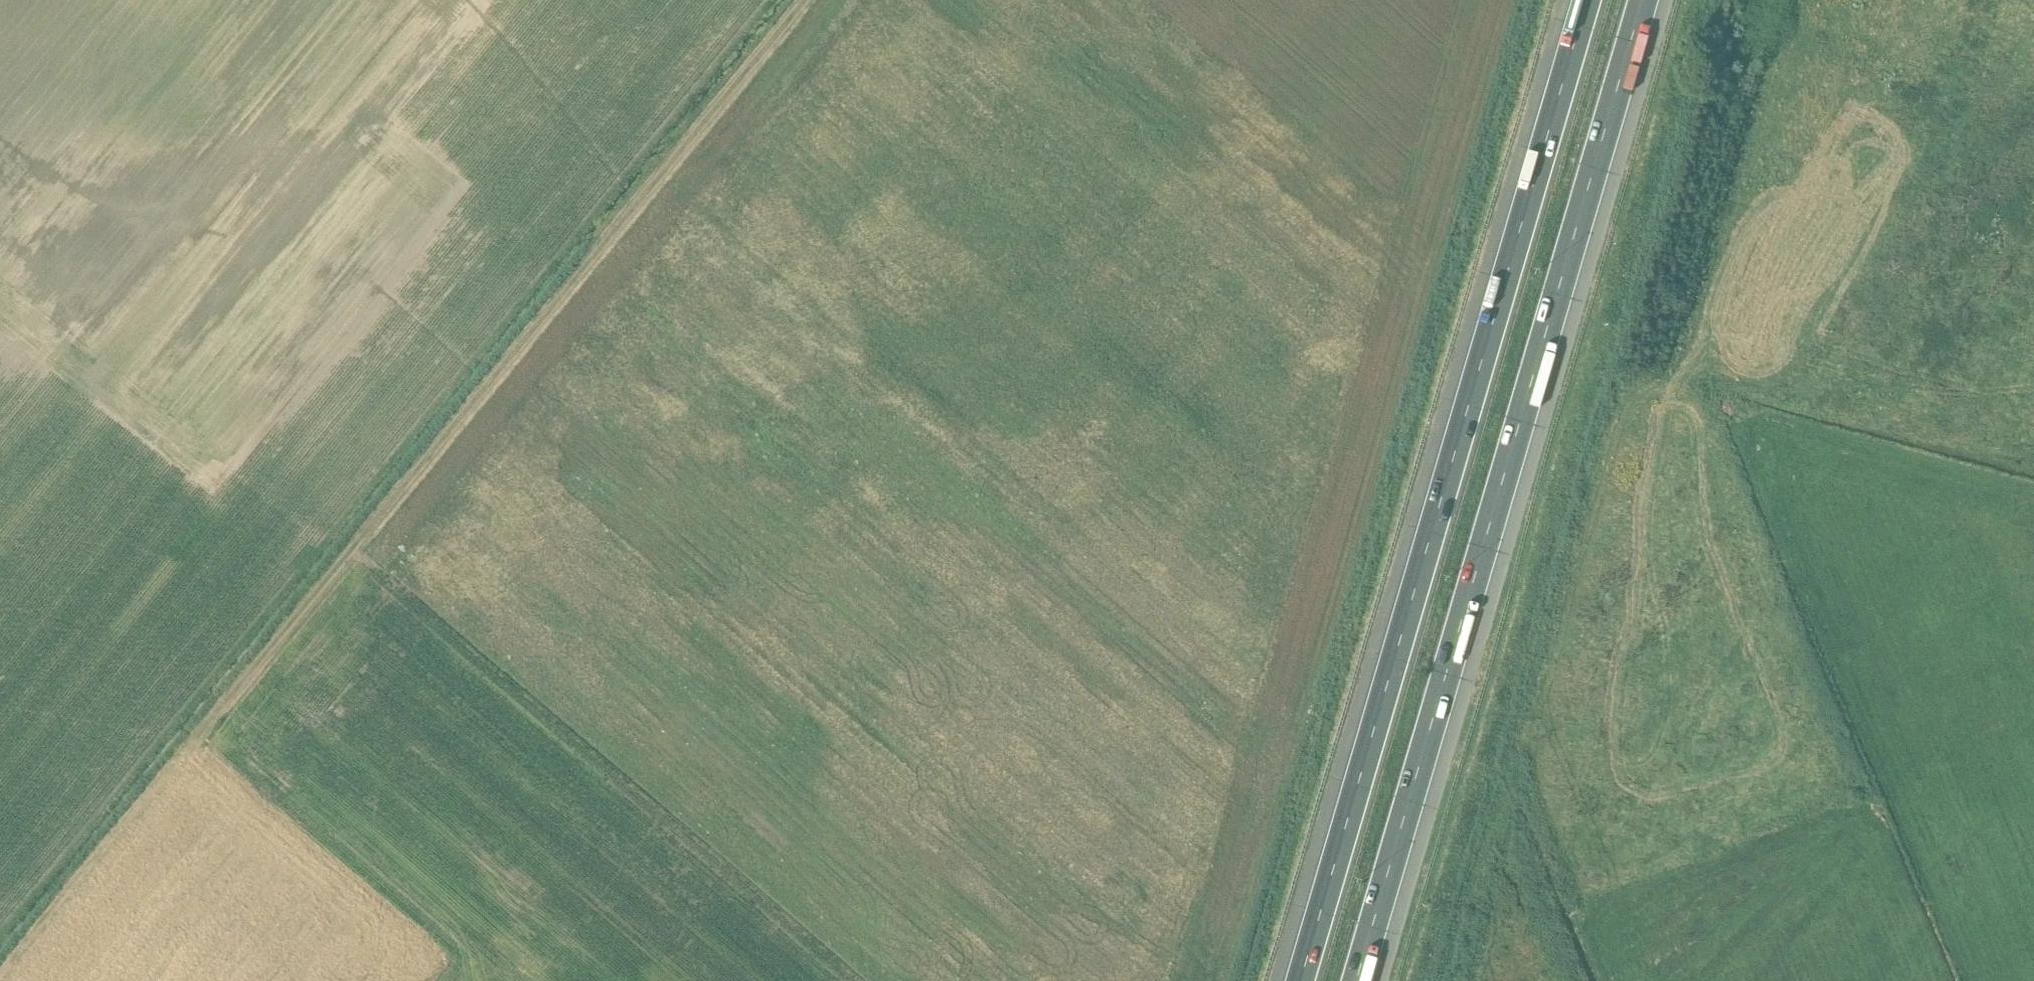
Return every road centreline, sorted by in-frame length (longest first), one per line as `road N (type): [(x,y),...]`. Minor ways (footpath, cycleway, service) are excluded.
road 1 (motorway): [(1356,980),(1644,0)]
road 2 (motorway): [(1582,0),(1298,980)]

